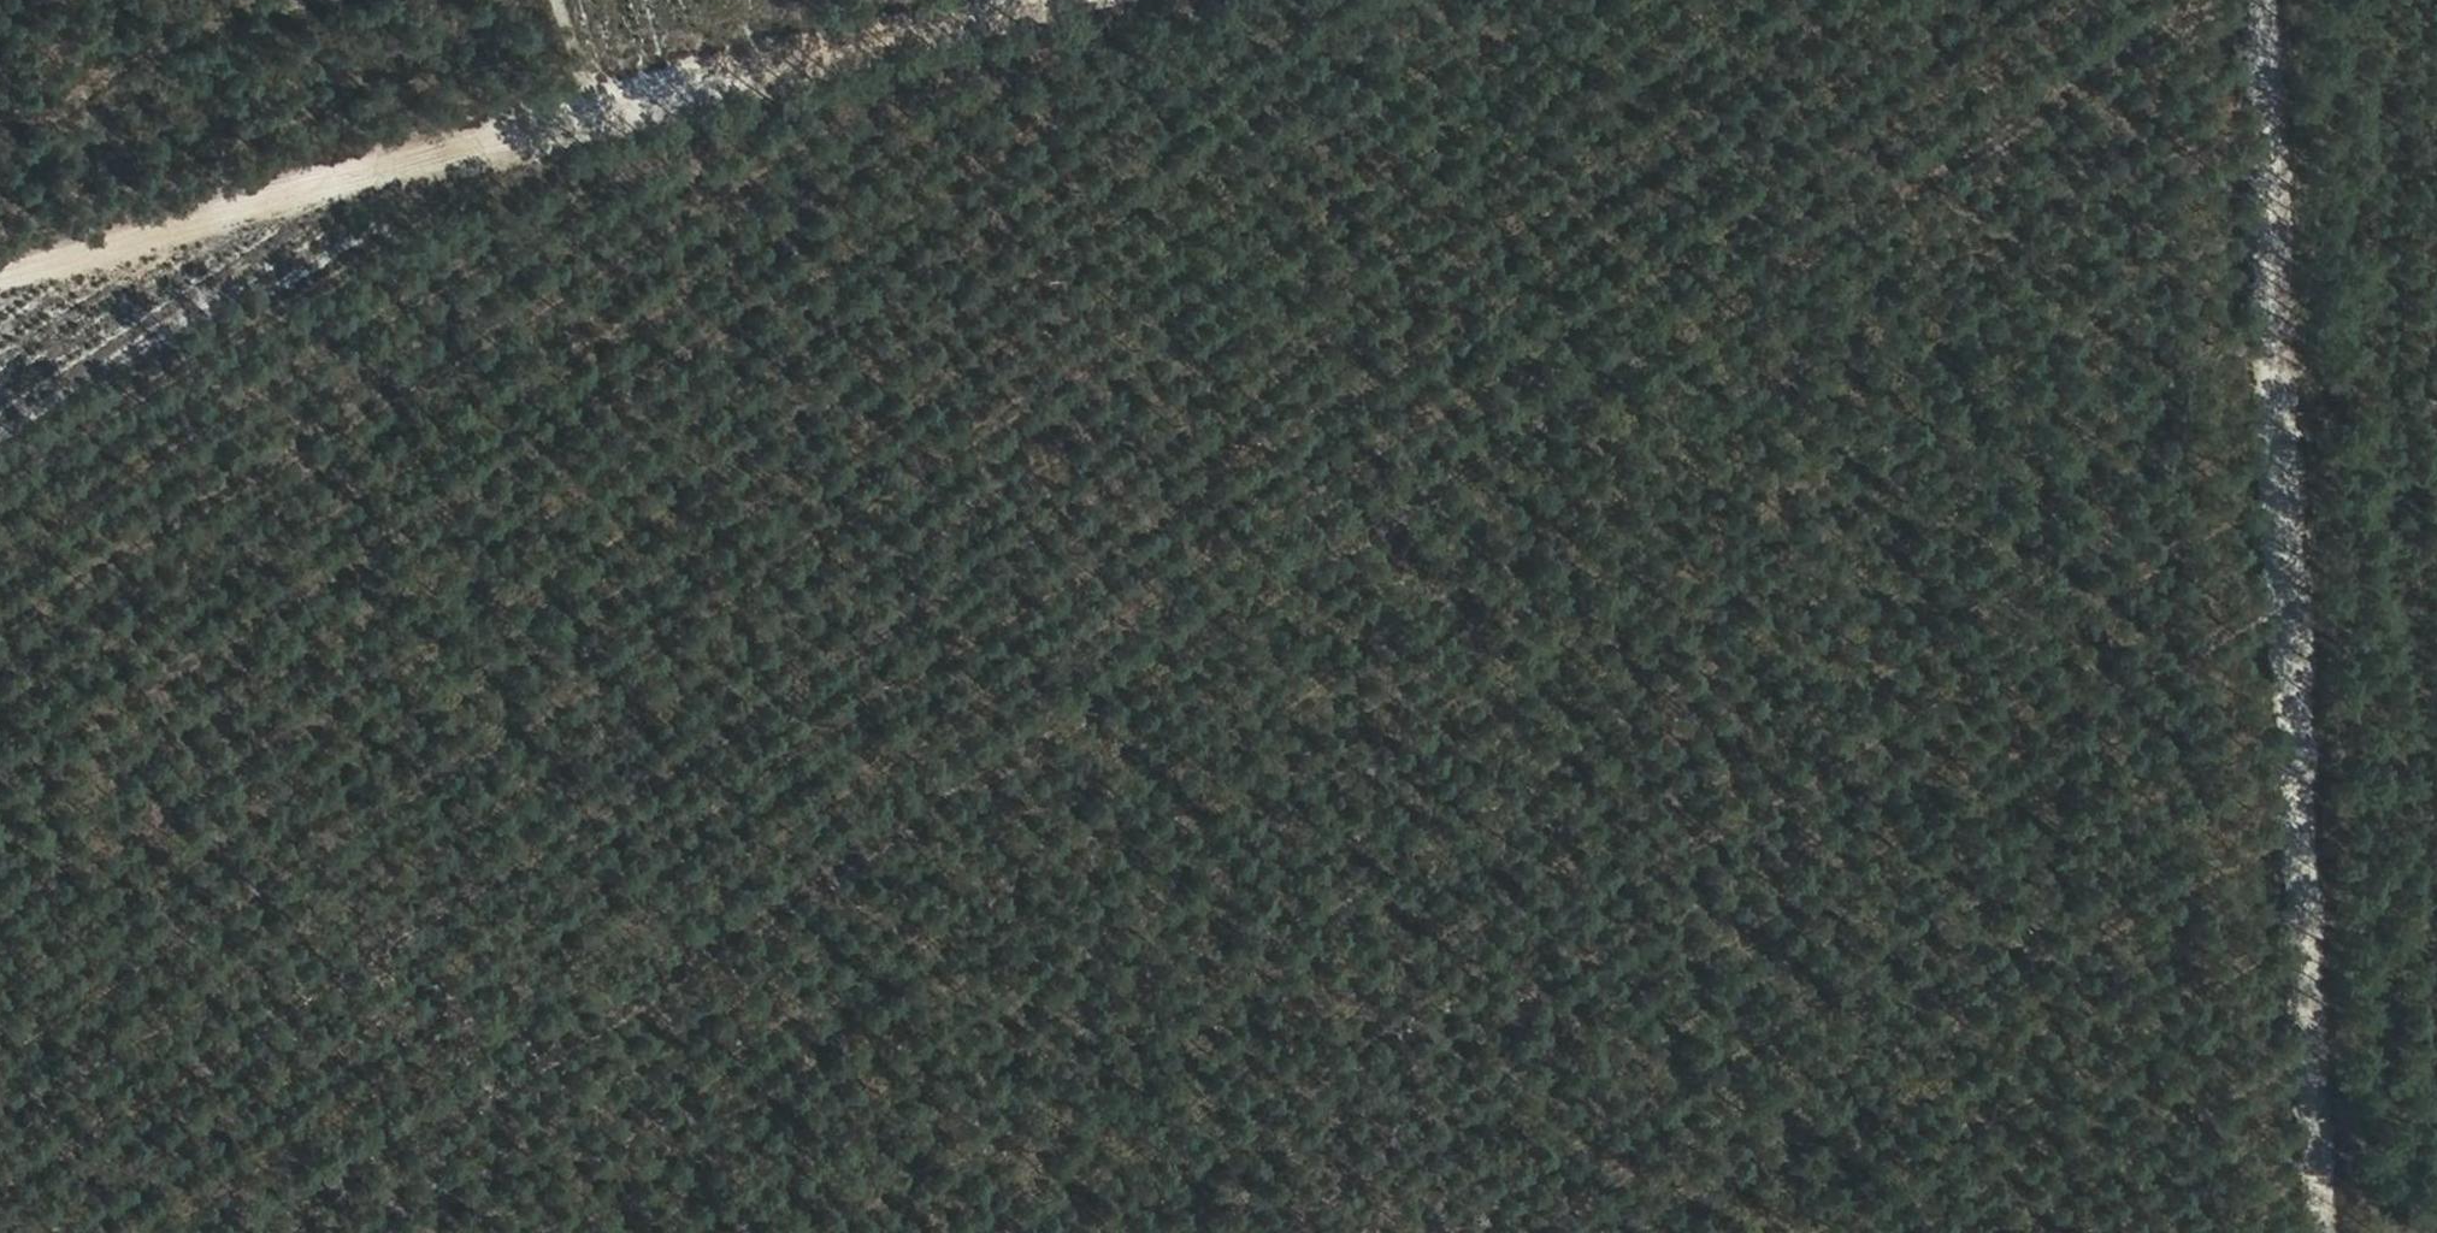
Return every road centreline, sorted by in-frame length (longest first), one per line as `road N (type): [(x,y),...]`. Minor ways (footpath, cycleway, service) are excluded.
road 1 (track): [(2323,1232),(2260,0)]
road 2 (track): [(991,0),(0,254)]

